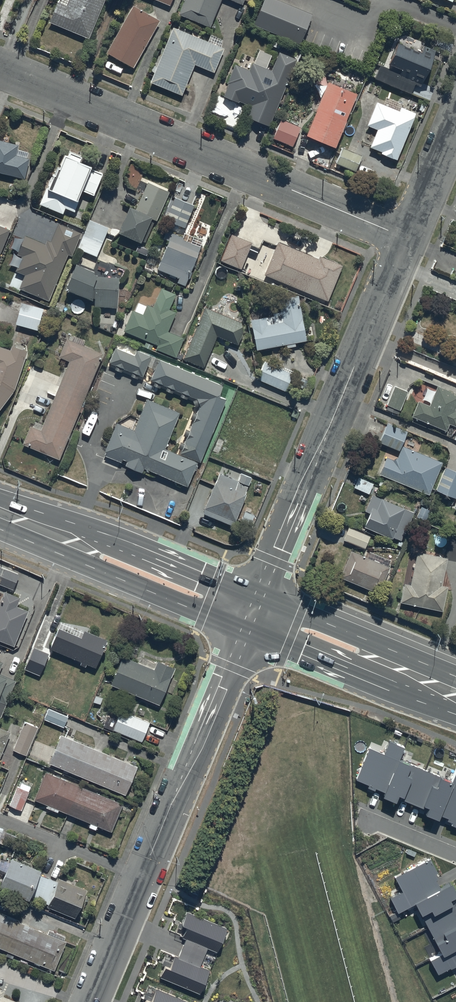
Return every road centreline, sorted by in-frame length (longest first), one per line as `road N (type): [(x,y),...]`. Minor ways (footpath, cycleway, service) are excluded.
road 1 (residential): [(0,70),(406,240)]
road 2 (residential): [(89,1001),(244,629)]
road 3 (residential): [(256,600),(406,240)]
road 4 (trunk): [(0,498),(256,600)]
road 5 (trunk): [(244,629),(0,531)]
road 6 (trunk): [(455,710),(244,629)]
road 7 (trunk): [(256,600),(455,680)]
road 8 (residential): [(406,240),(455,120)]

